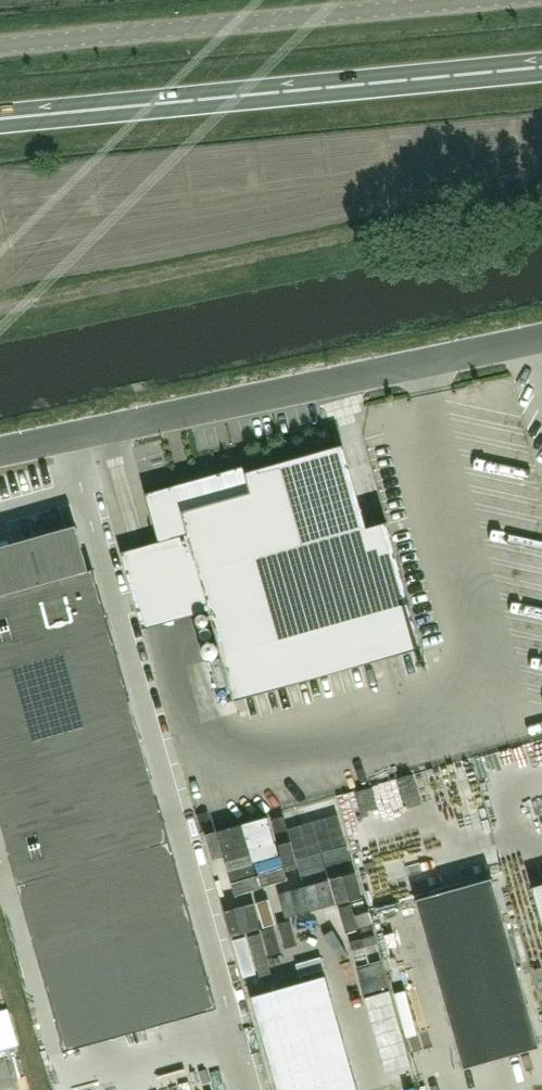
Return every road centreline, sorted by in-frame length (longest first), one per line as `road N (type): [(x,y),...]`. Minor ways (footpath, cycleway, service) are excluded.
road 1 (unclassified): [(0,449),(541,335)]
road 2 (trunk): [(0,121),(541,69)]
road 3 (unclassified): [(0,46),(484,0)]
road 4 (unclassified): [(0,307),(346,236)]

